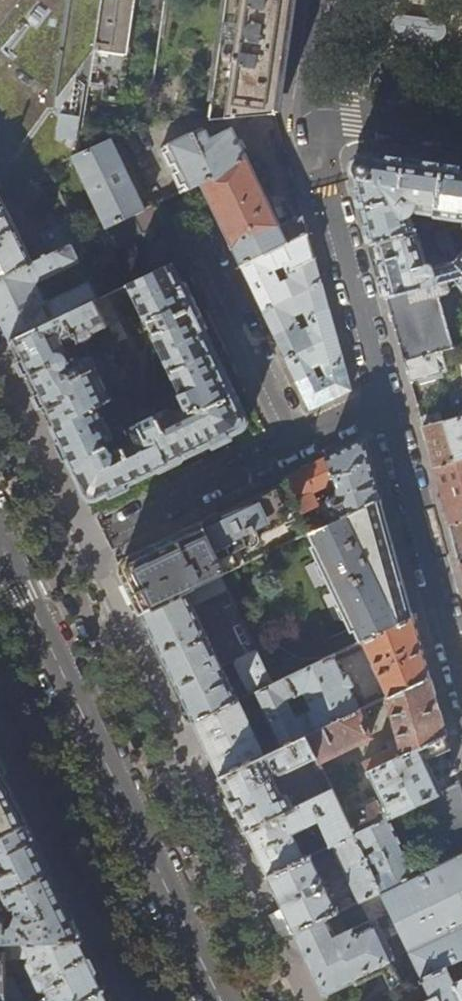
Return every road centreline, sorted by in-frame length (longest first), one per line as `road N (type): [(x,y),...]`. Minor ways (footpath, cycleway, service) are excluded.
road 1 (residential): [(0,544),(220,1000)]
road 2 (residential): [(299,116),(383,401)]
road 3 (residential): [(383,401),(461,685)]
road 4 (residential): [(299,442),(180,212)]
road 5 (residential): [(299,442),(115,530)]
road 6 (residential): [(299,116),(461,139)]

